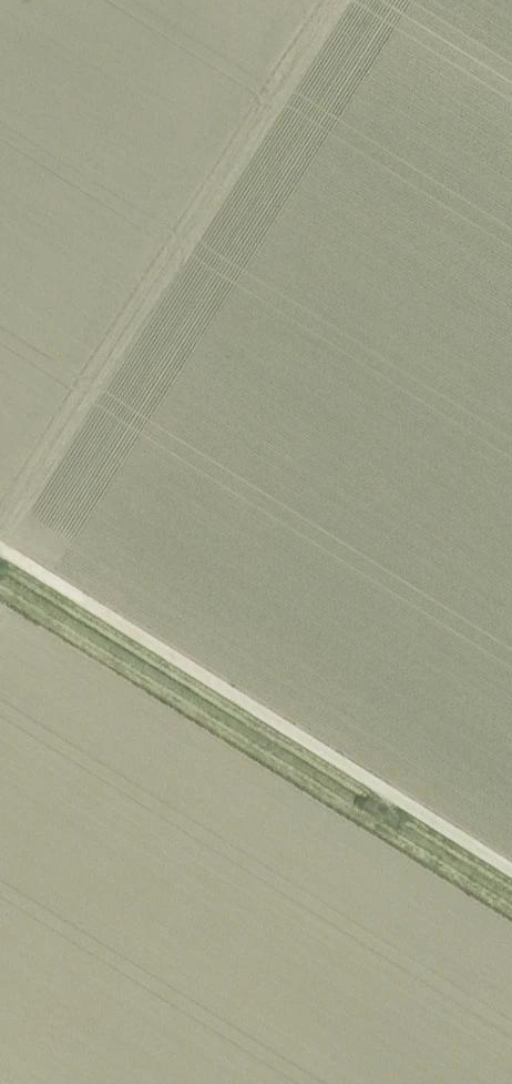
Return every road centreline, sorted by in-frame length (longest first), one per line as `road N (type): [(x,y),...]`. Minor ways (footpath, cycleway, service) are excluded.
road 1 (track): [(0,547),(511,871)]

